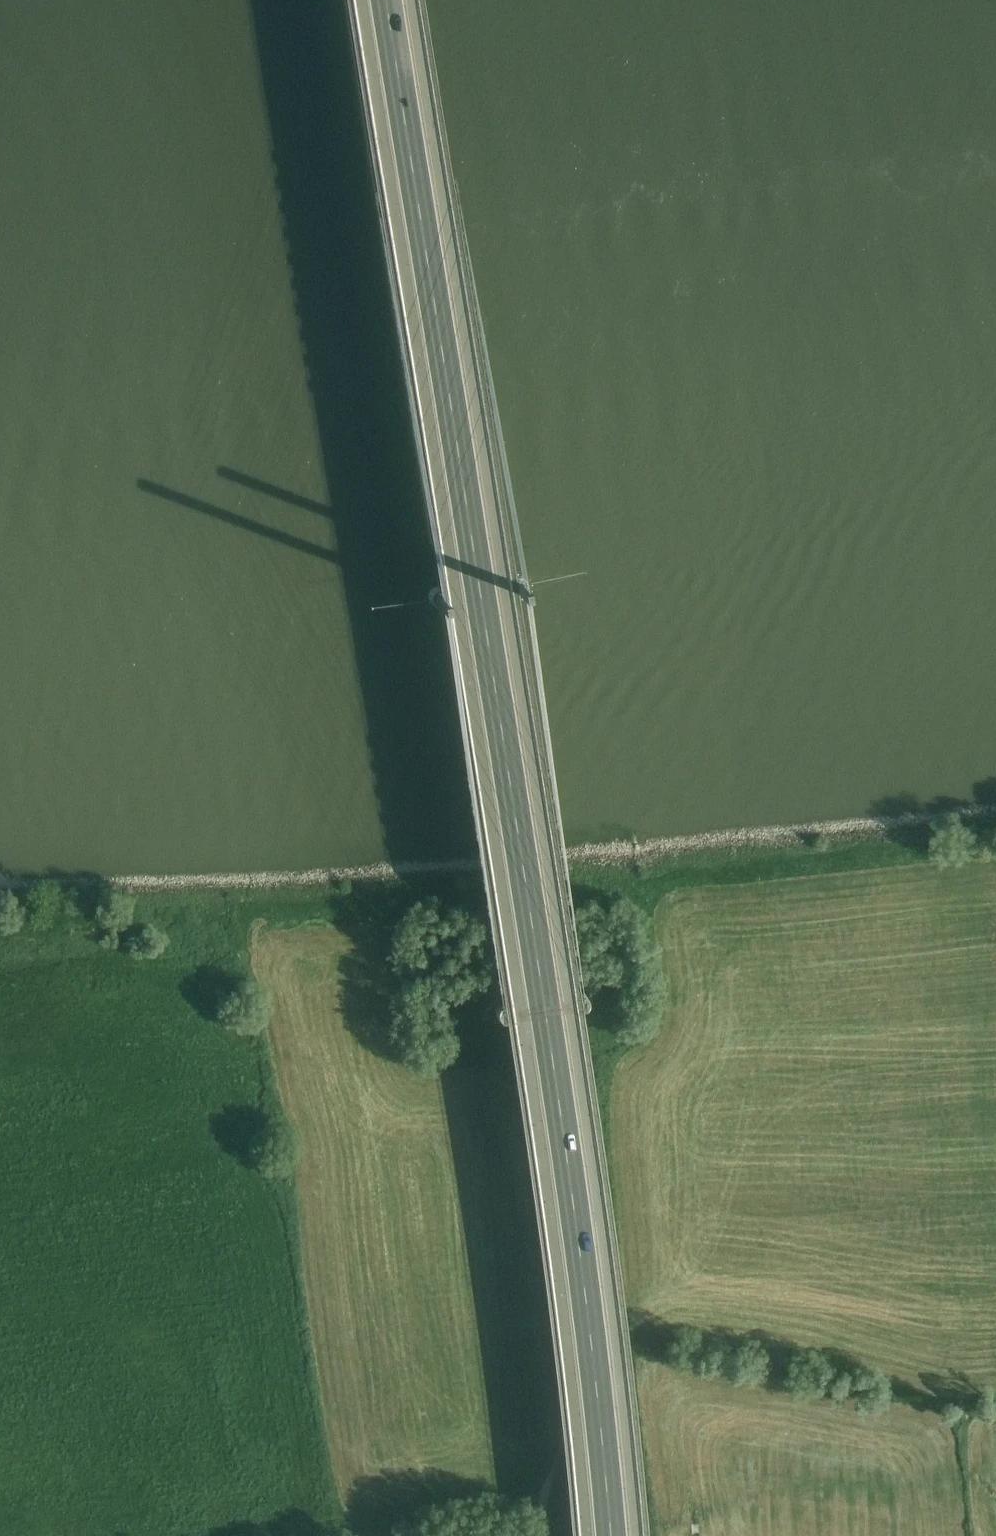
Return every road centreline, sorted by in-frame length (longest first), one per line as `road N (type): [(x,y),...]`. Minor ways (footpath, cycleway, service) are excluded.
road 1 (primary): [(384,0),(566,1163),(610,1535)]

